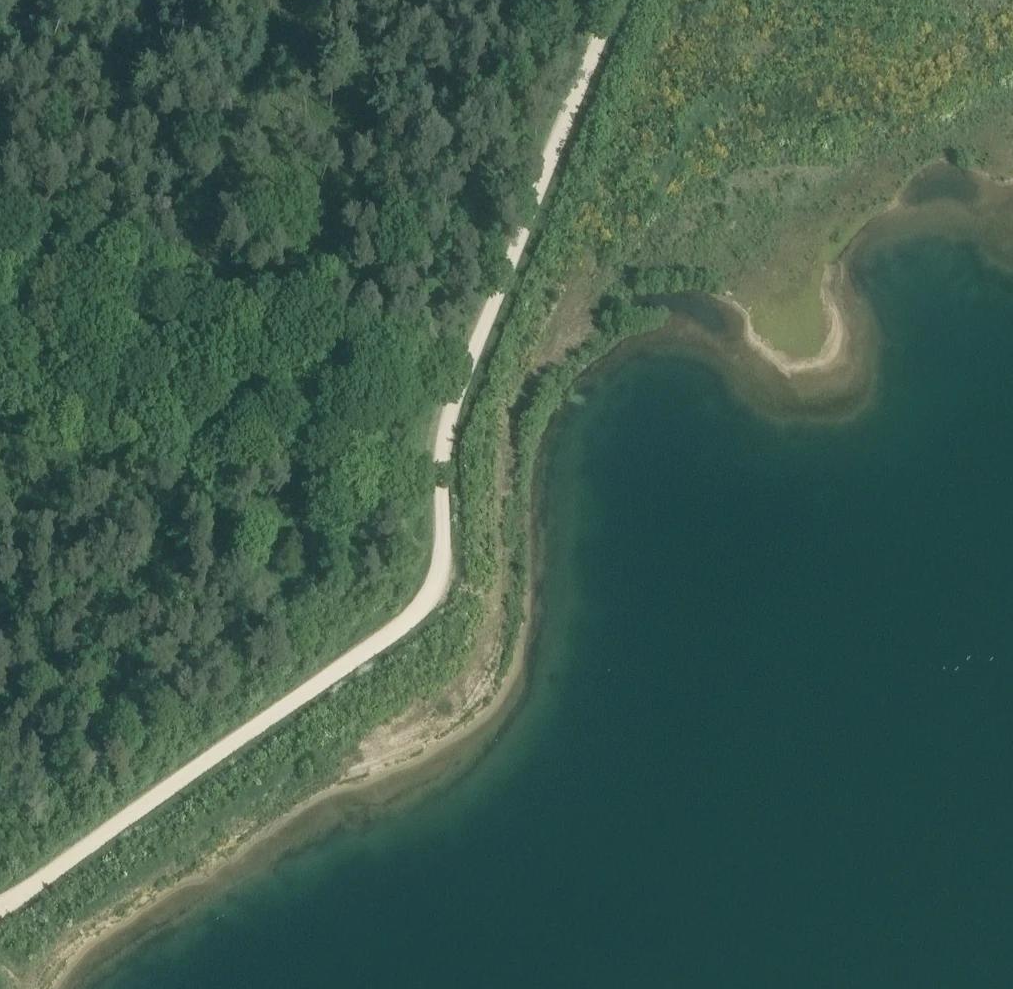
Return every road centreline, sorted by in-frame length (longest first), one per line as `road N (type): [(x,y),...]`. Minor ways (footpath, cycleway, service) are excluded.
road 1 (track): [(0,907),(421,607),(436,581),(443,534),(446,437),(617,0)]

